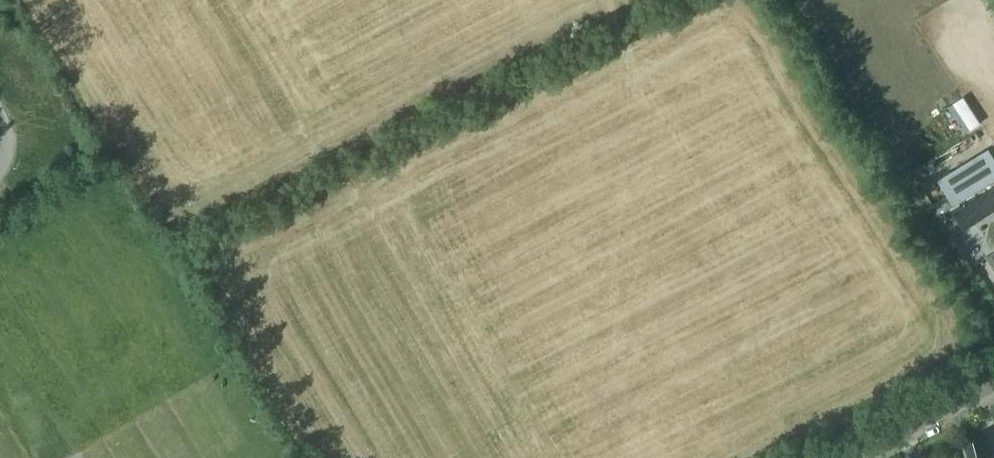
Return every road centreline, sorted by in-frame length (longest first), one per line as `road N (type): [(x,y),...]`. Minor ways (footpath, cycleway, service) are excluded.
road 1 (tertiary): [(850,457),(993,384)]

